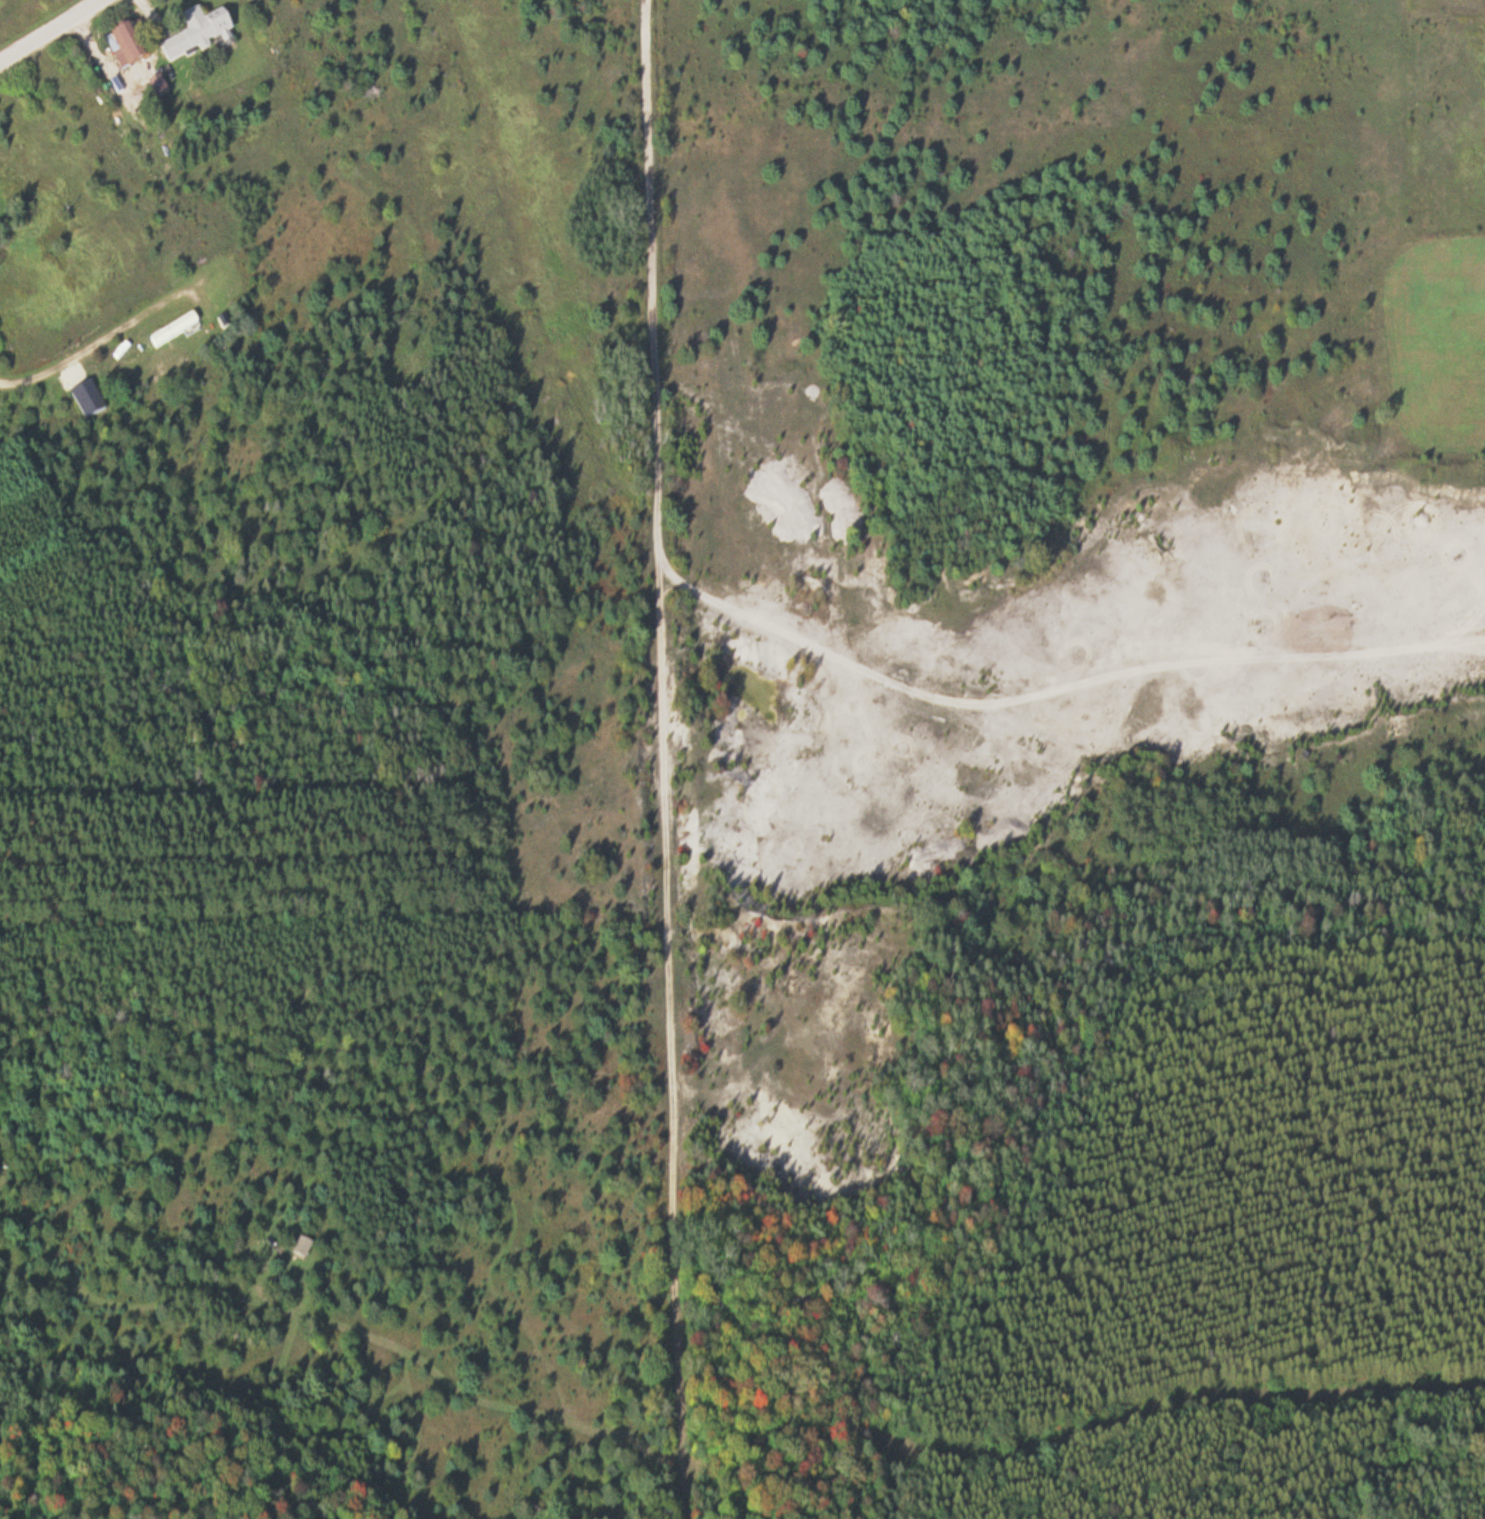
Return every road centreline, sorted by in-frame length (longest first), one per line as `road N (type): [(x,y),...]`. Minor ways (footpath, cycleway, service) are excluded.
road 1 (track): [(694,1518),(644,0)]

